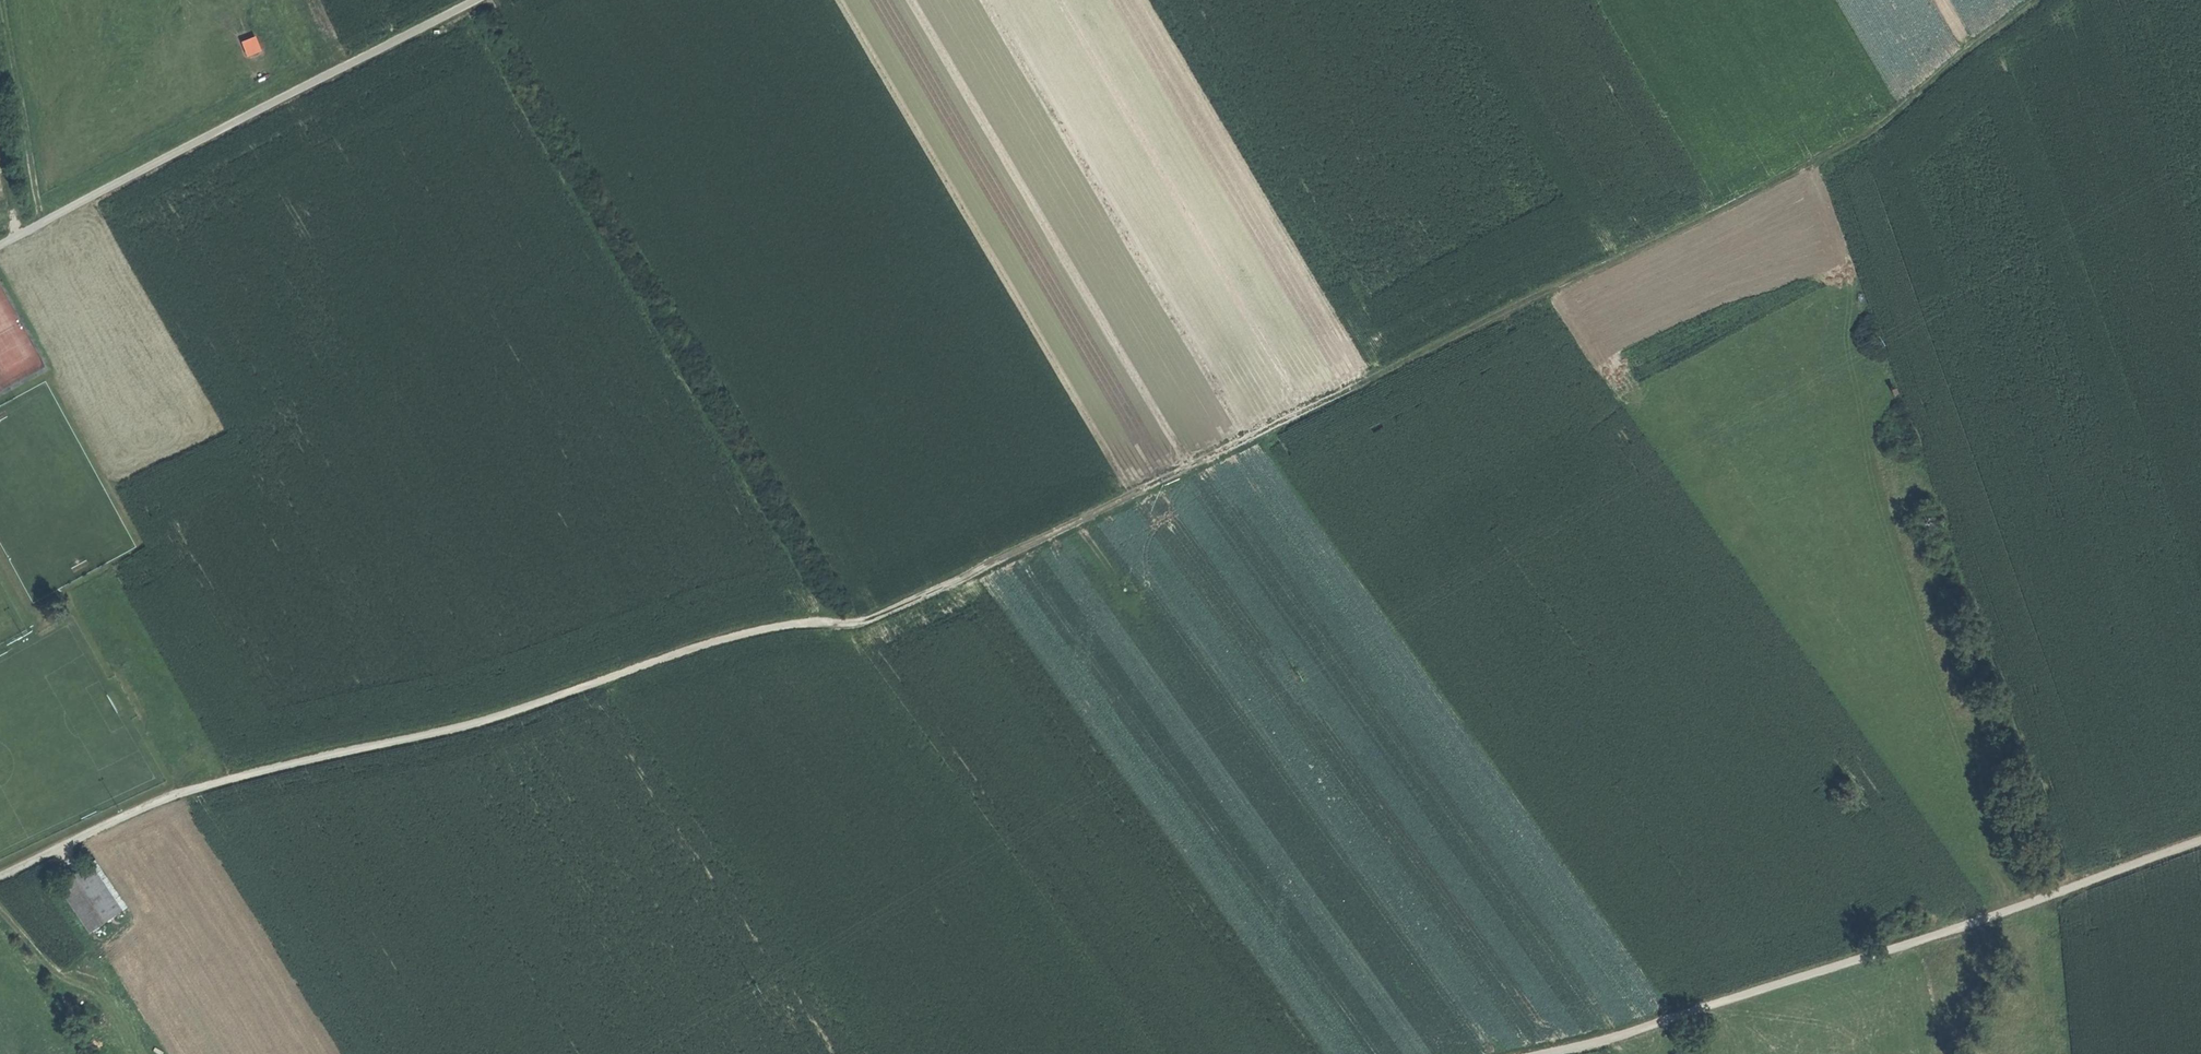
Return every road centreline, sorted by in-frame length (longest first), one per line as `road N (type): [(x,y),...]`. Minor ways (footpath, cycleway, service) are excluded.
road 1 (track): [(0,875),(153,800),(507,714),(736,638),(816,621),(863,621),(1888,126),(1916,91),(2039,0)]
road 2 (track): [(1537,1053),(1976,922),(2200,841)]
road 3 (track): [(476,0),(0,246)]
road 4 (track): [(42,224),(3,0)]

